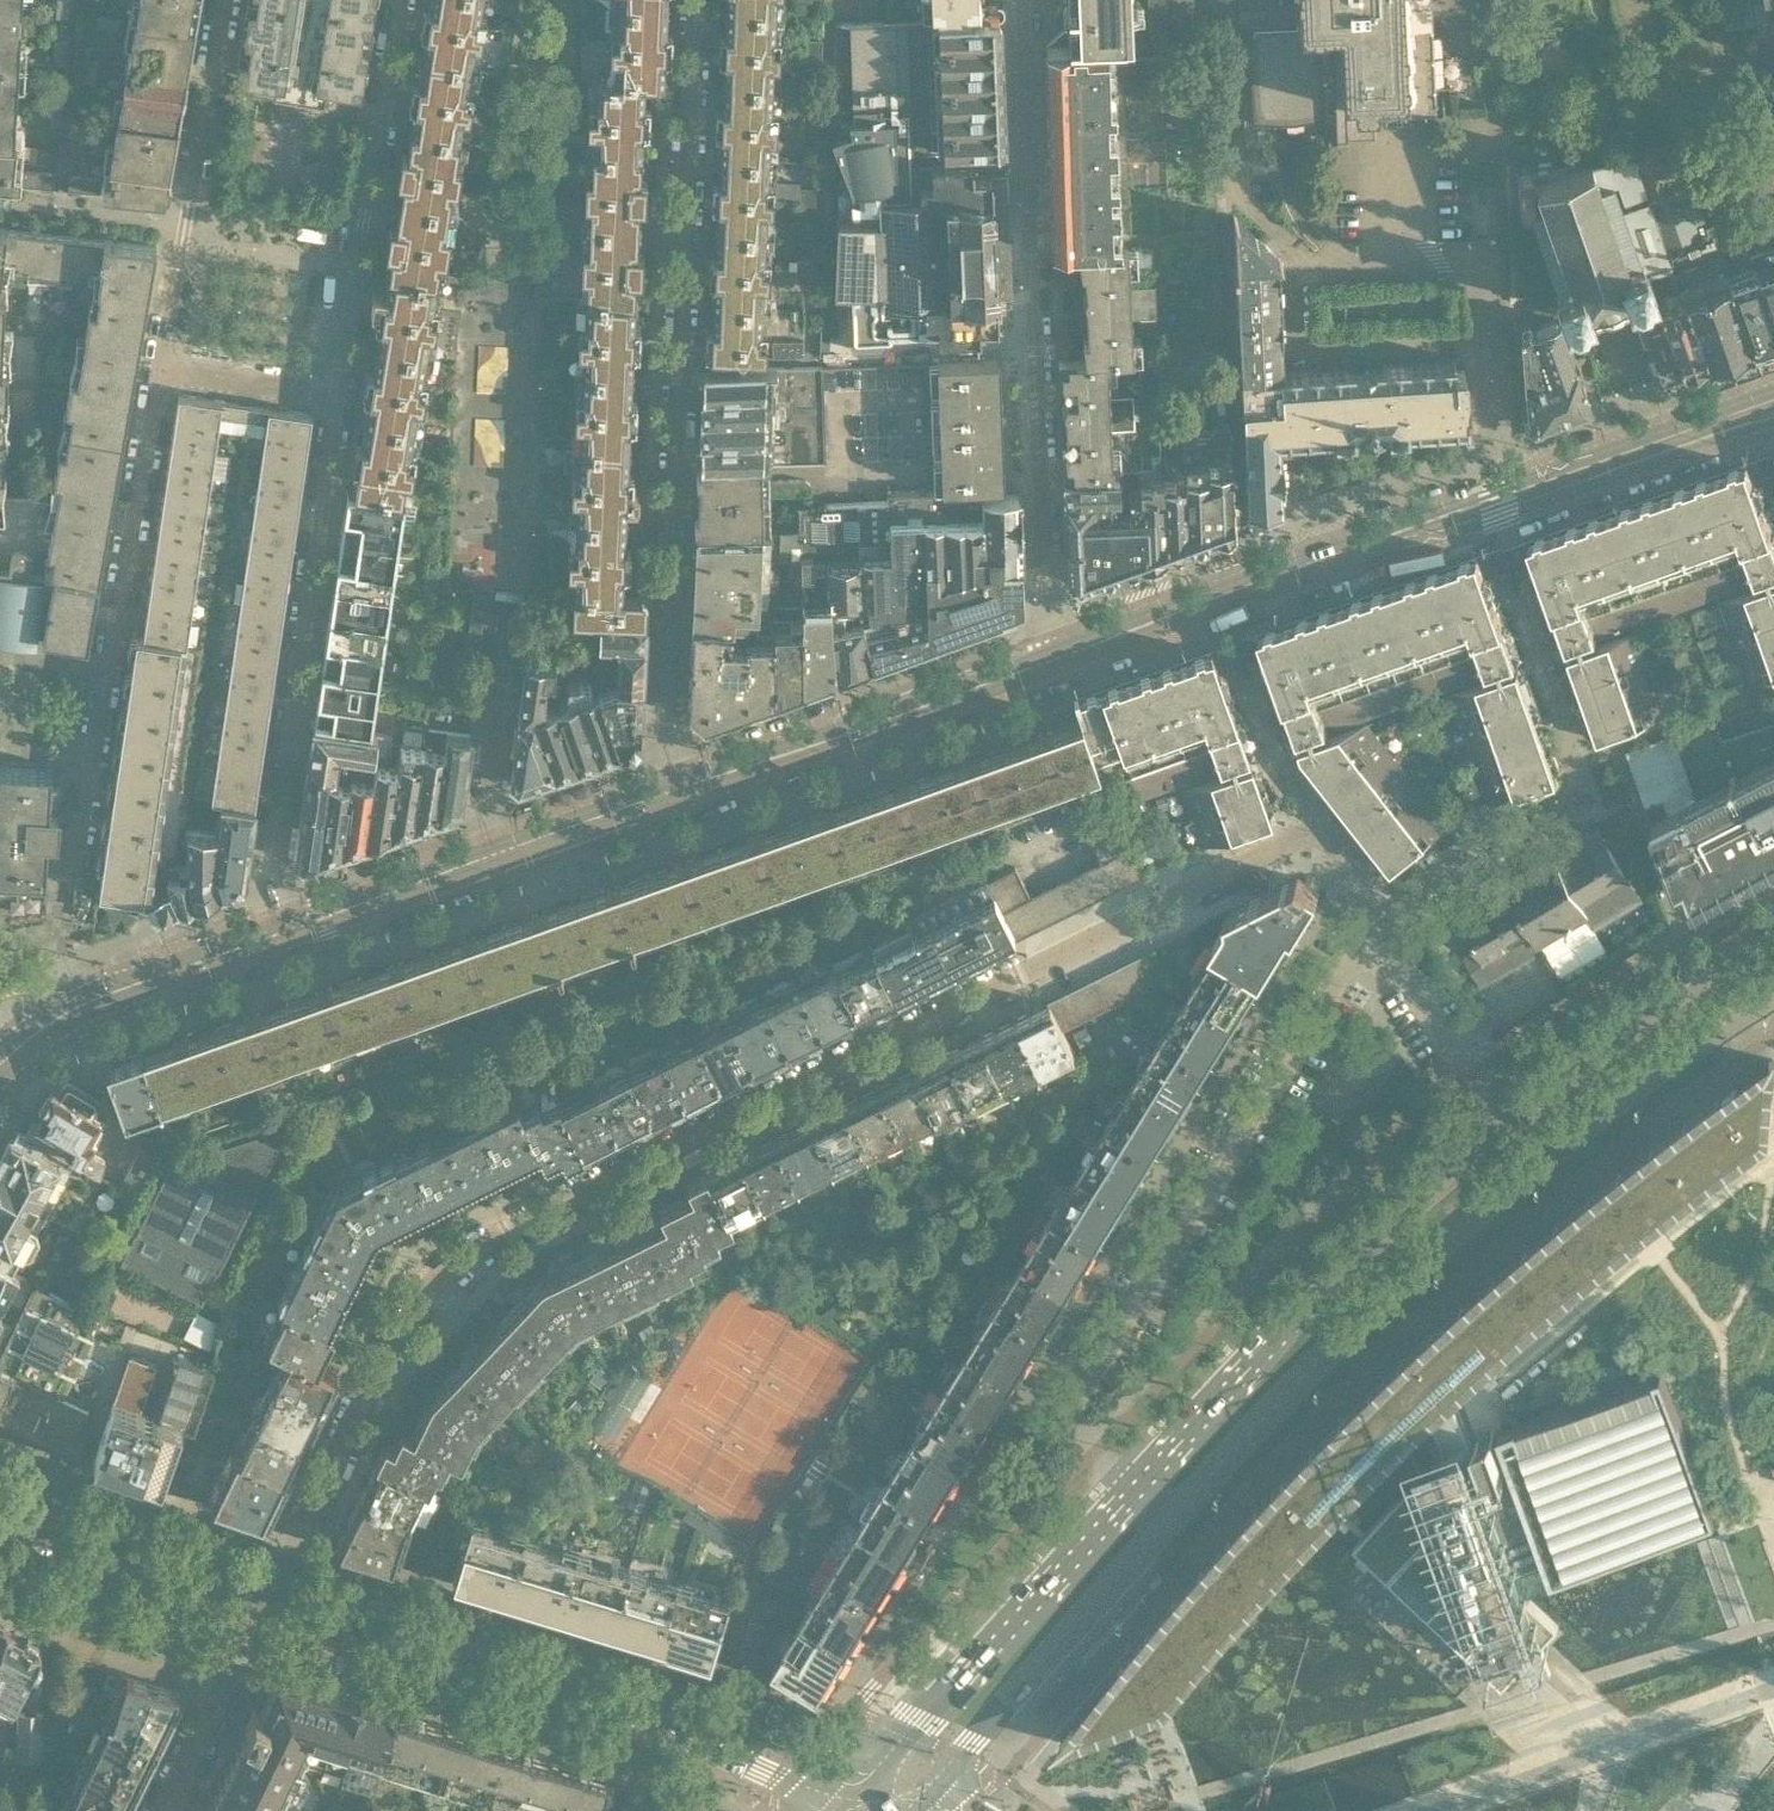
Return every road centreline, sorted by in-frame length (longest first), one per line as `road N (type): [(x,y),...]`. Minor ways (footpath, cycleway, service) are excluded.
road 1 (residential): [(286,1565),(408,1309),(464,1254),(505,1231),(1300,840),(1322,841),(1382,908),(1376,950)]
road 2 (secondary): [(1168,1526),(1527,1165),(1773,995)]
road 3 (residential): [(667,793),(684,0)]
road 4 (residential): [(1050,659),(1705,423)]
road 5 (residential): [(1050,659),(1016,0)]
road 6 (residential): [(86,1002),(58,952),(159,364)]
road 7 (residential): [(1122,1484),(1089,1425),(1093,1382),(1343,965),(1376,950)]
road 8 (residential): [(333,391),(274,935)]
road 9 (secondary): [(1500,1112),(1339,1254),(1122,1484)]
road 10 (residential): [(274,935),(667,793)]
road 11 (residential): [(667,793),(1050,659)]
road 12 (residential): [(395,0),(333,391)]
road 13 (secondary): [(1122,1484),(945,1687),(867,1762)]
road 14 (residential): [(159,364),(214,0)]
road 15 (secondary): [(927,1793),(1168,1526)]
road 16 (secondary): [(1773,924),(1500,1112)]
road 17 (tertiary): [(268,1595),(572,1684)]
road 18 (tertiary): [(867,1762),(572,1684)]
road 19 (tertiary): [(572,1684),(610,1710),(834,1803)]
road 20 (tertiary): [(0,1509),(268,1595)]
road 21 (residential): [(268,1595),(166,1810)]
road 22 (residential): [(1376,950),(1500,1112)]
road 23 (residential): [(86,1002),(274,935)]
road 24 (residential): [(333,391),(159,364)]

